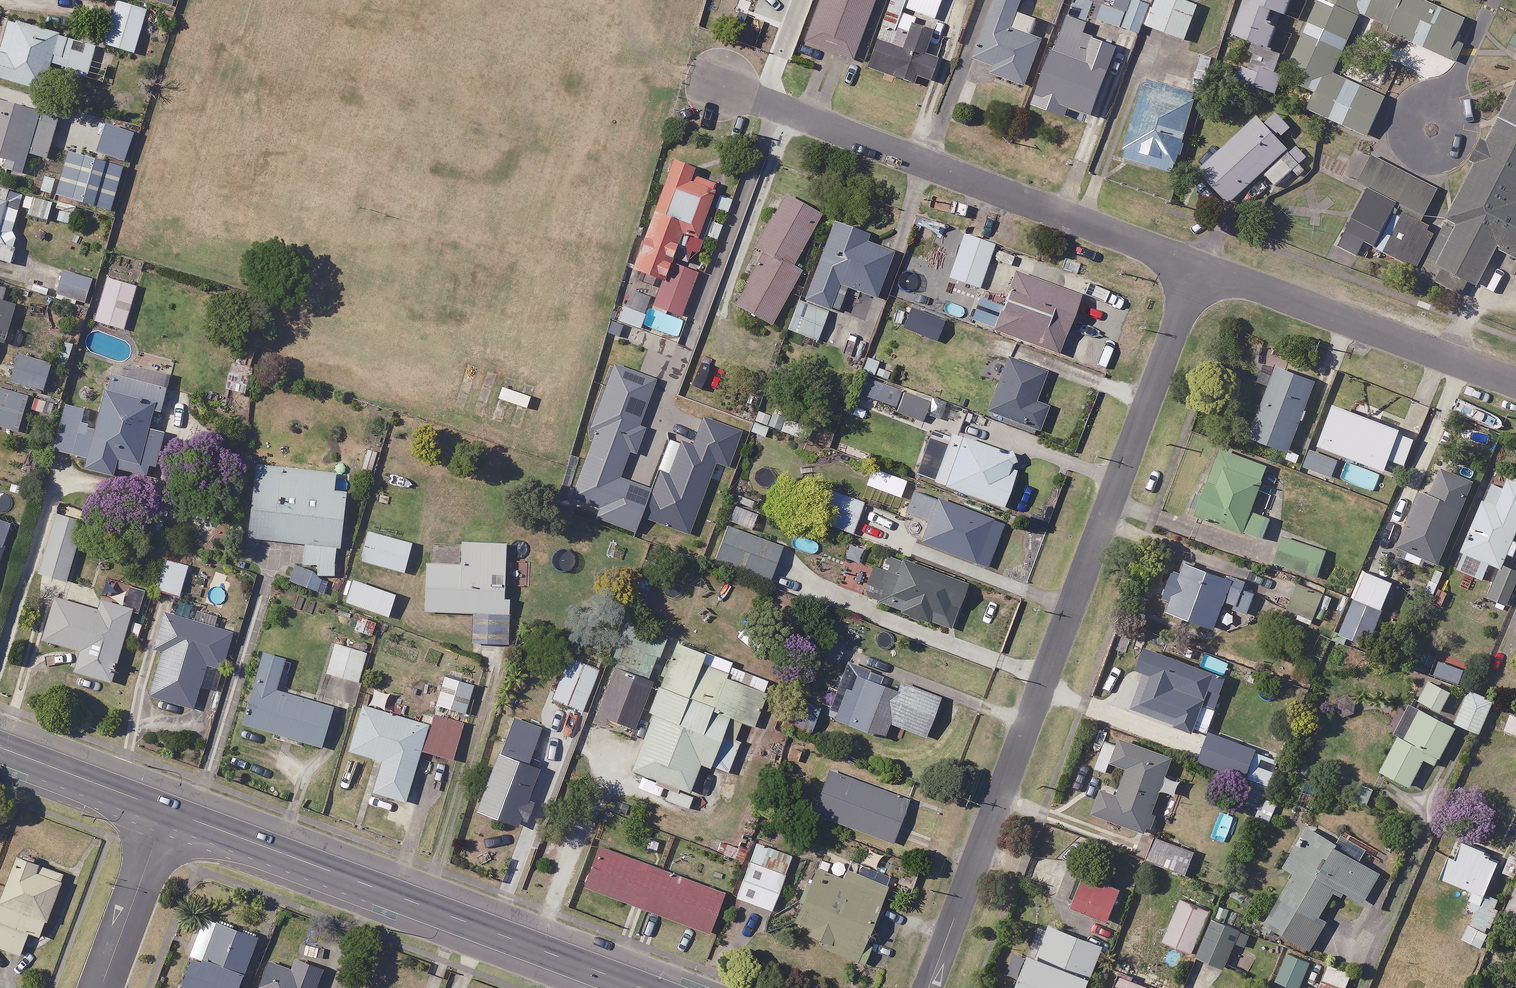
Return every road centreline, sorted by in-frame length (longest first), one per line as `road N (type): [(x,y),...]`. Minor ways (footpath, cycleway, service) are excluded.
road 1 (residential): [(929,987),(1197,267)]
road 2 (tertiary): [(165,810),(641,987)]
road 3 (residential): [(724,86),(1197,267)]
road 4 (residential): [(1197,267),(1515,386)]
road 5 (residential): [(165,810),(100,987)]
road 6 (tertiary): [(0,748),(165,810)]

